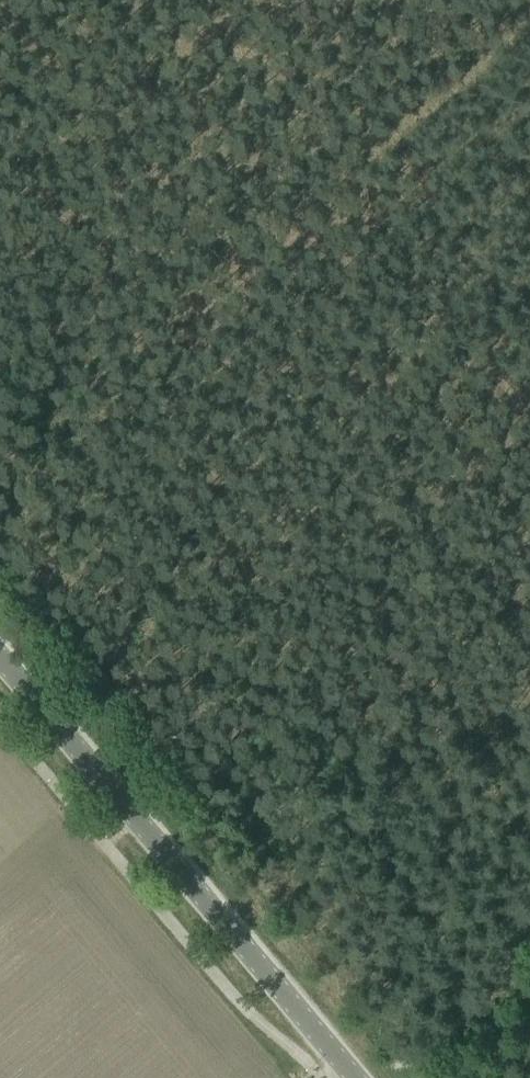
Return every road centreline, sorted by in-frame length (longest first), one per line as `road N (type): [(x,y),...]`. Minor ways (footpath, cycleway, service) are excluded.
road 1 (track): [(0,510),(529,5)]
road 2 (tertiary): [(359,1077),(0,648)]

